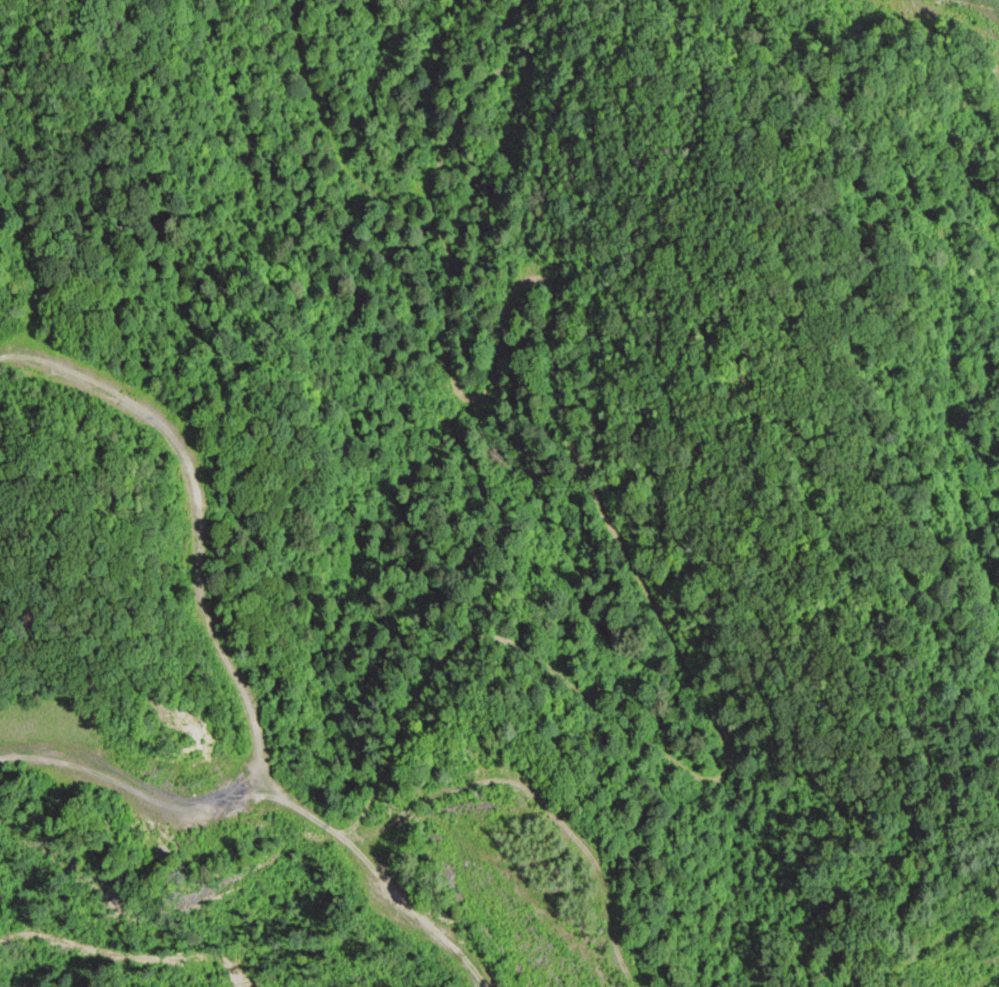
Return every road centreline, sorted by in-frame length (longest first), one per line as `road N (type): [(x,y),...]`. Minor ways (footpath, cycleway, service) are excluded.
road 1 (track): [(487,986),(436,926),(385,899),(372,859),(321,817),(268,791),(214,806),(43,759),(0,763)]

